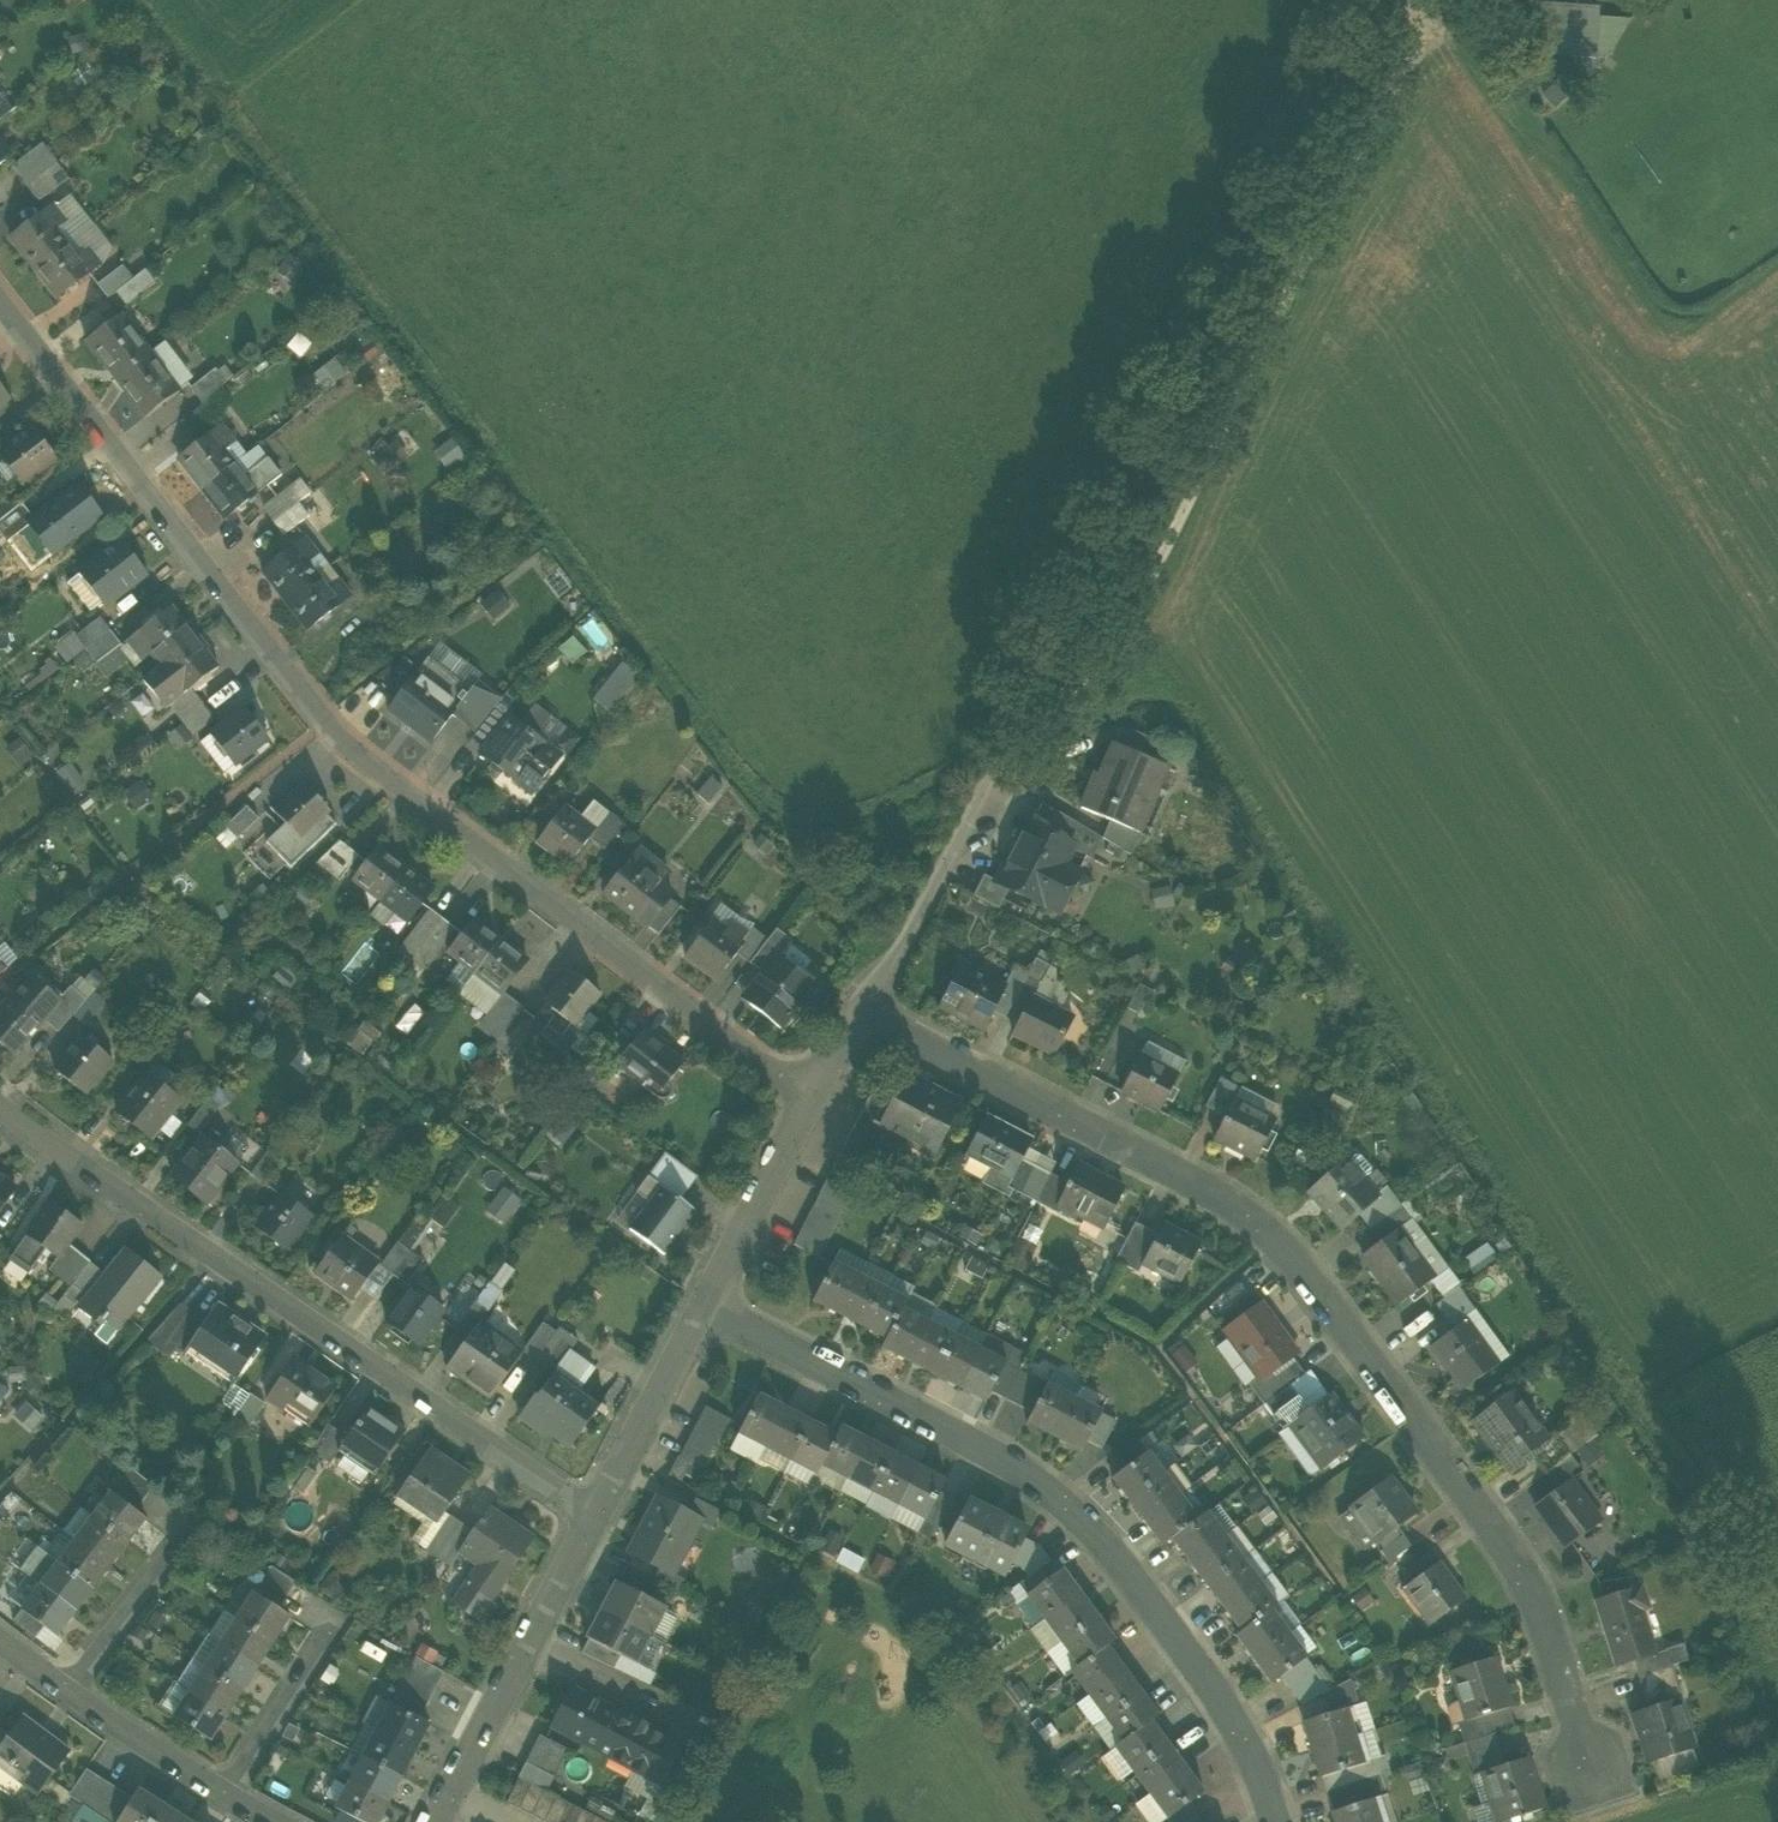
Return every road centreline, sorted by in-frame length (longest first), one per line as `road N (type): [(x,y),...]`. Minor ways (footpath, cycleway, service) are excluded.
road 1 (residential): [(0,297),(325,724),(812,1097)]
road 2 (residential): [(866,1006),(1219,1191),(1270,1235),(1524,1569),(1589,1763)]
road 3 (track): [(1020,720),(1089,666),(1430,0)]
road 4 (residential): [(703,1307),(1057,1495),(1223,1708),(1273,1821)]
road 5 (residential): [(0,1100),(214,1257),(595,1513)]
road 6 (residential): [(436,1821),(595,1513)]
road 7 (residential): [(276,1821),(68,1691),(0,1636)]
road 8 (residential): [(866,1006),(993,778)]
road 9 (residential): [(703,1307),(812,1097)]
road 10 (residential): [(595,1513),(703,1307)]

